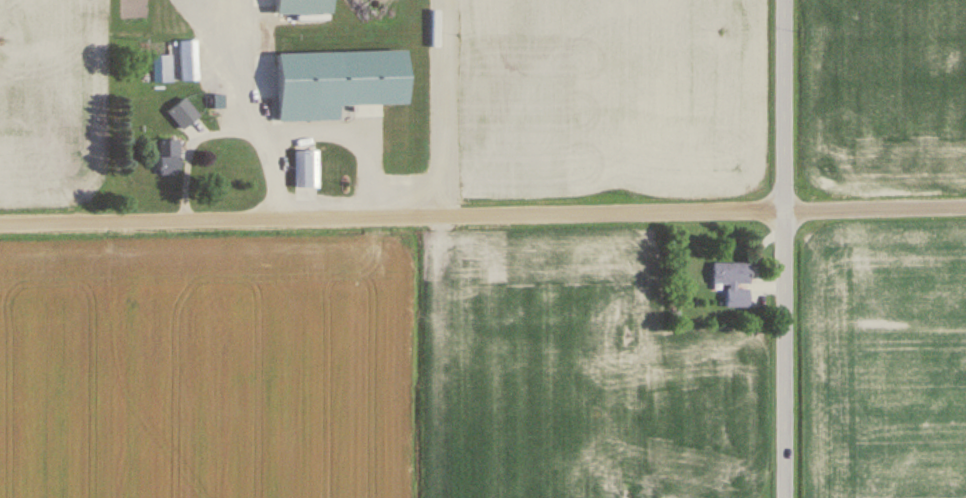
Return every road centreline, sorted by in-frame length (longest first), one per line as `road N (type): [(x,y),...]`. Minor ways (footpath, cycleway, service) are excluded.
road 1 (residential): [(0,224),(965,204)]
road 2 (residential): [(778,497),(780,0)]

